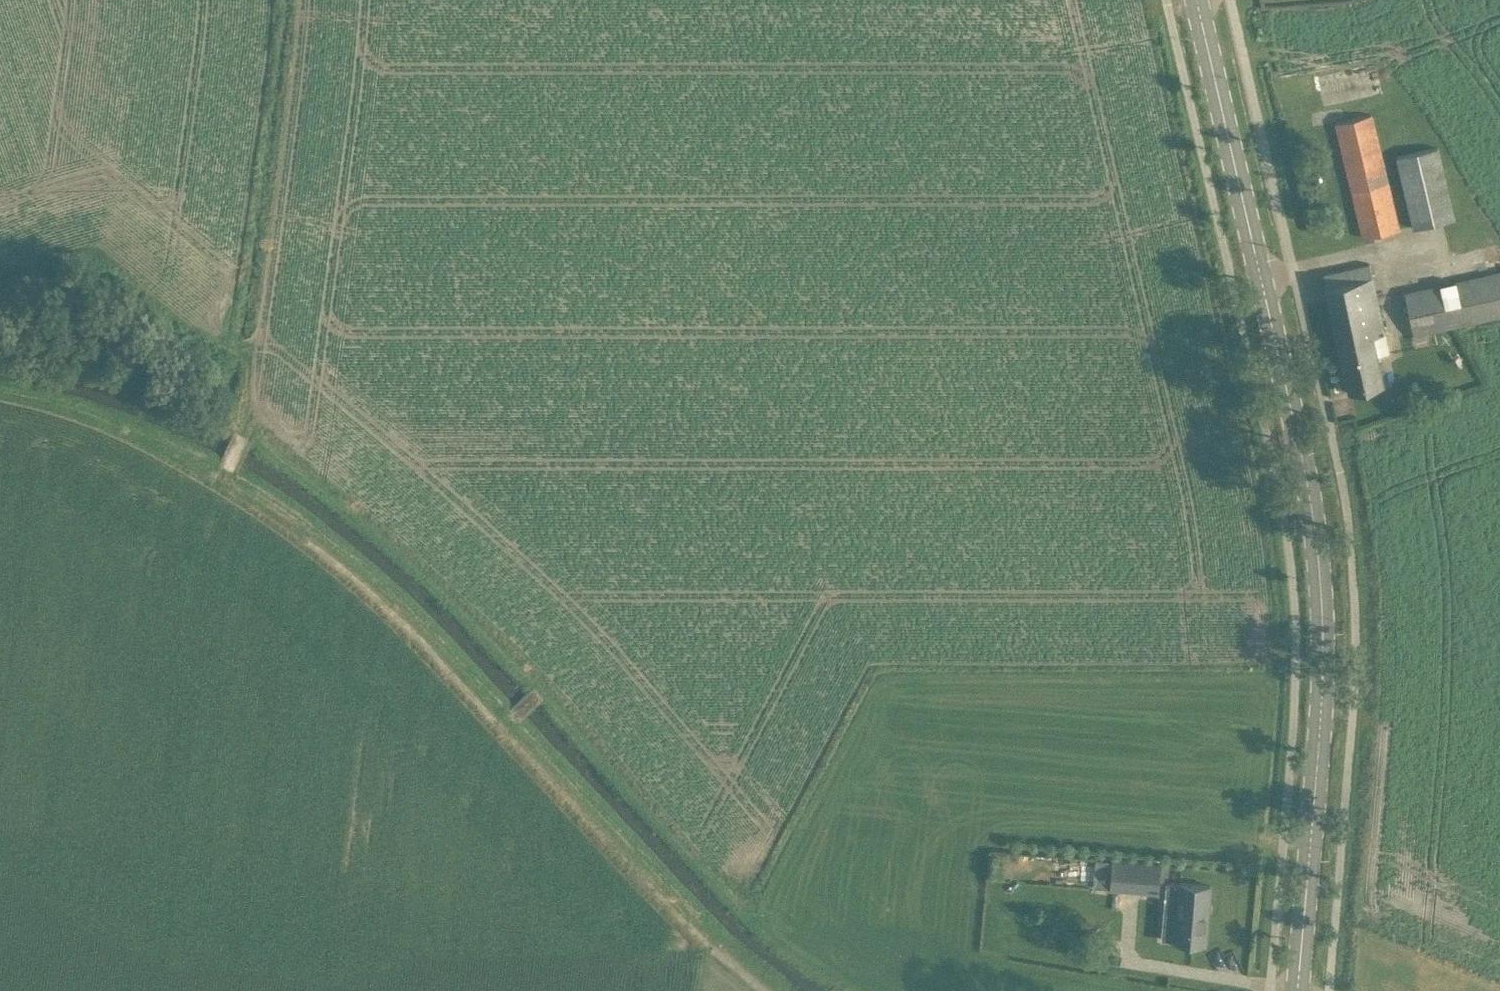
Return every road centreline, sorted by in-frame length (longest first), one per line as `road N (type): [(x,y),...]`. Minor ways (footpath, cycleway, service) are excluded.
road 1 (secondary): [(1300,990),(1329,631),(1308,471),(1195,0)]

